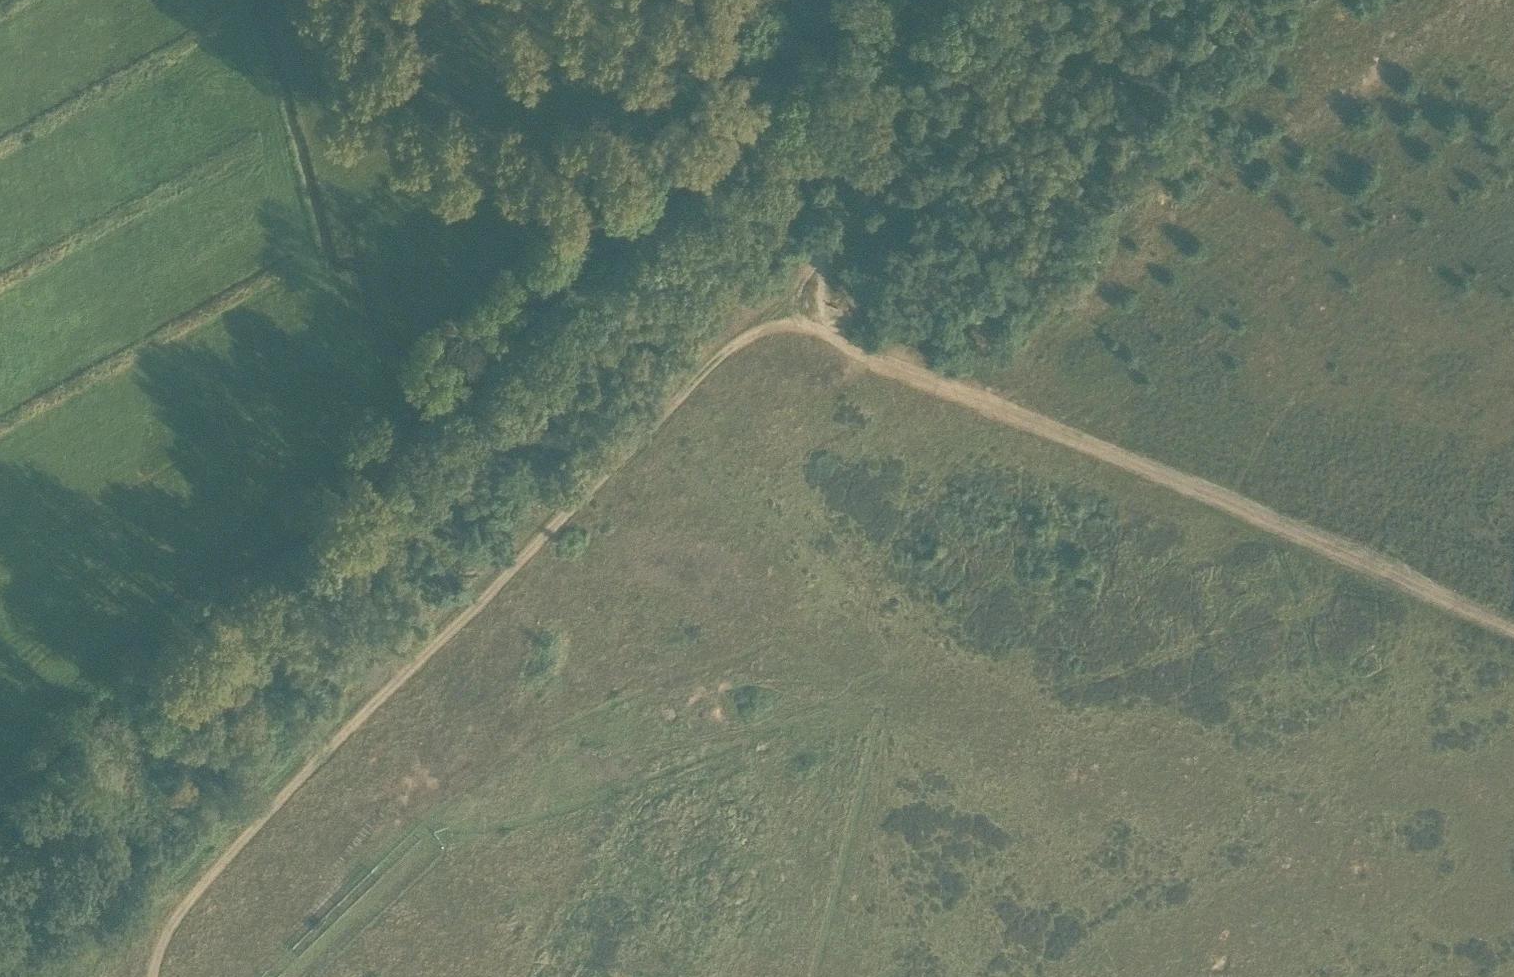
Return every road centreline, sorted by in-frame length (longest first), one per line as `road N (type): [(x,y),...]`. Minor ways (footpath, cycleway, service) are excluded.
road 1 (track): [(776,325),(734,344),(360,719),(177,910),(141,976)]
road 2 (track): [(1513,628),(858,348),(776,325)]
road 3 (track): [(776,325),(798,284),(932,121),(995,8),(1013,0)]

